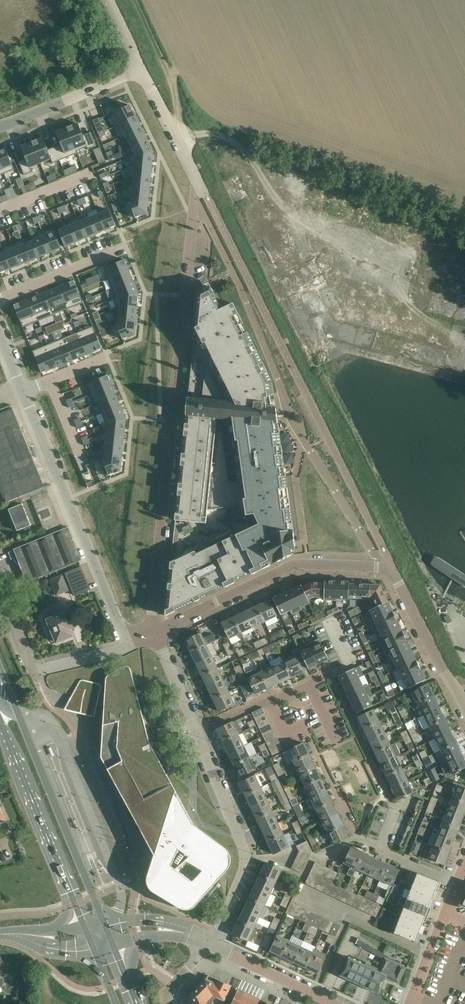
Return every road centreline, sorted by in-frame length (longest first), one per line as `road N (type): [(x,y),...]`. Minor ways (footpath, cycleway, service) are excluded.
road 1 (residential): [(156,631),(194,197)]
road 2 (residential): [(385,568),(291,420),(194,197)]
road 3 (primary): [(105,927),(0,669)]
road 4 (unclassified): [(131,645),(25,392)]
road 5 (residential): [(156,631),(295,565),(385,568)]
road 6 (primary): [(0,718),(86,930)]
road 7 (residential): [(210,944),(245,864),(198,732)]
road 8 (residential): [(464,707),(392,568)]
road 9 (unclassified): [(141,71),(0,127)]
road 10 (unclassified): [(335,1003),(210,944)]
road 11 (residential): [(125,250),(0,300)]
road 12 (unclassified): [(198,179),(141,71)]

